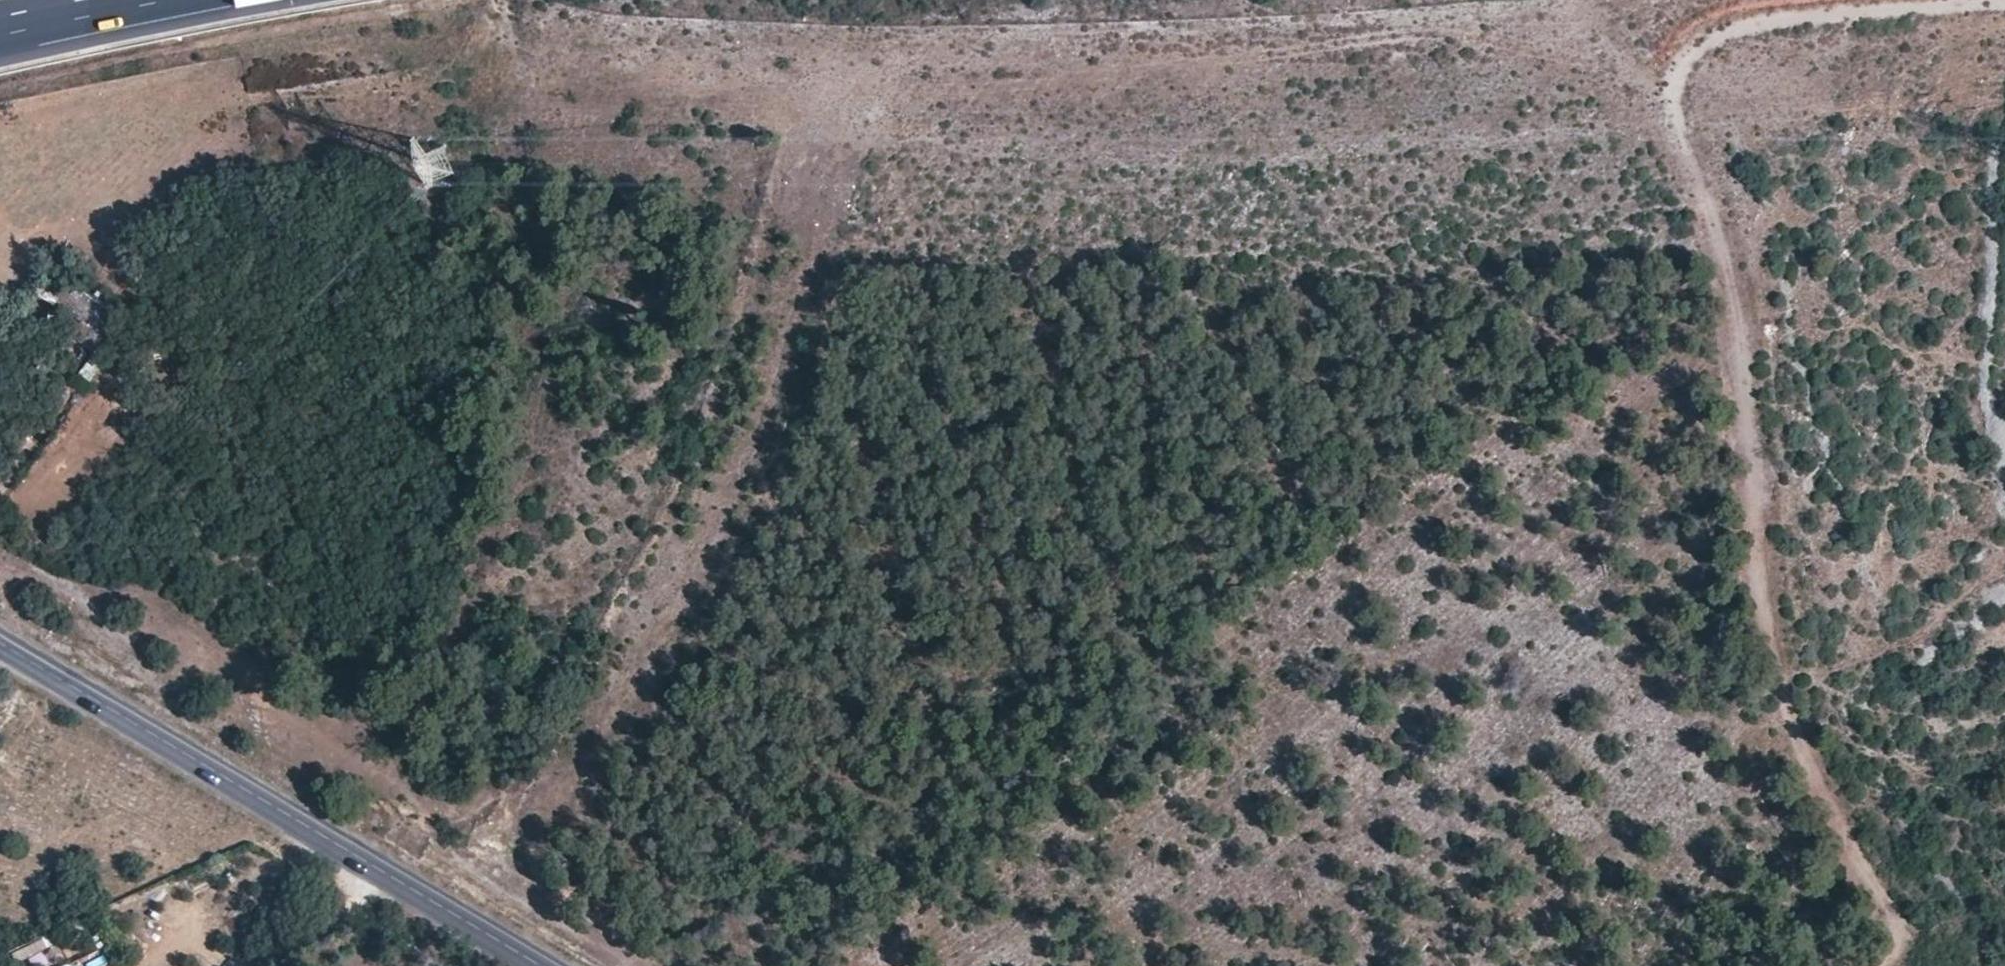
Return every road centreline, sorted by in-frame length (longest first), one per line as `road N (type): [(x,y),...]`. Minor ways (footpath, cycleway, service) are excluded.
road 1 (track): [(1886,965),(1907,918),(1854,846),(1795,716),(1749,578),(1735,280),(1671,97),(1706,30),(1994,0)]
road 2 (primary): [(535,965),(0,647)]
road 3 (motorway): [(0,25),(124,0)]

